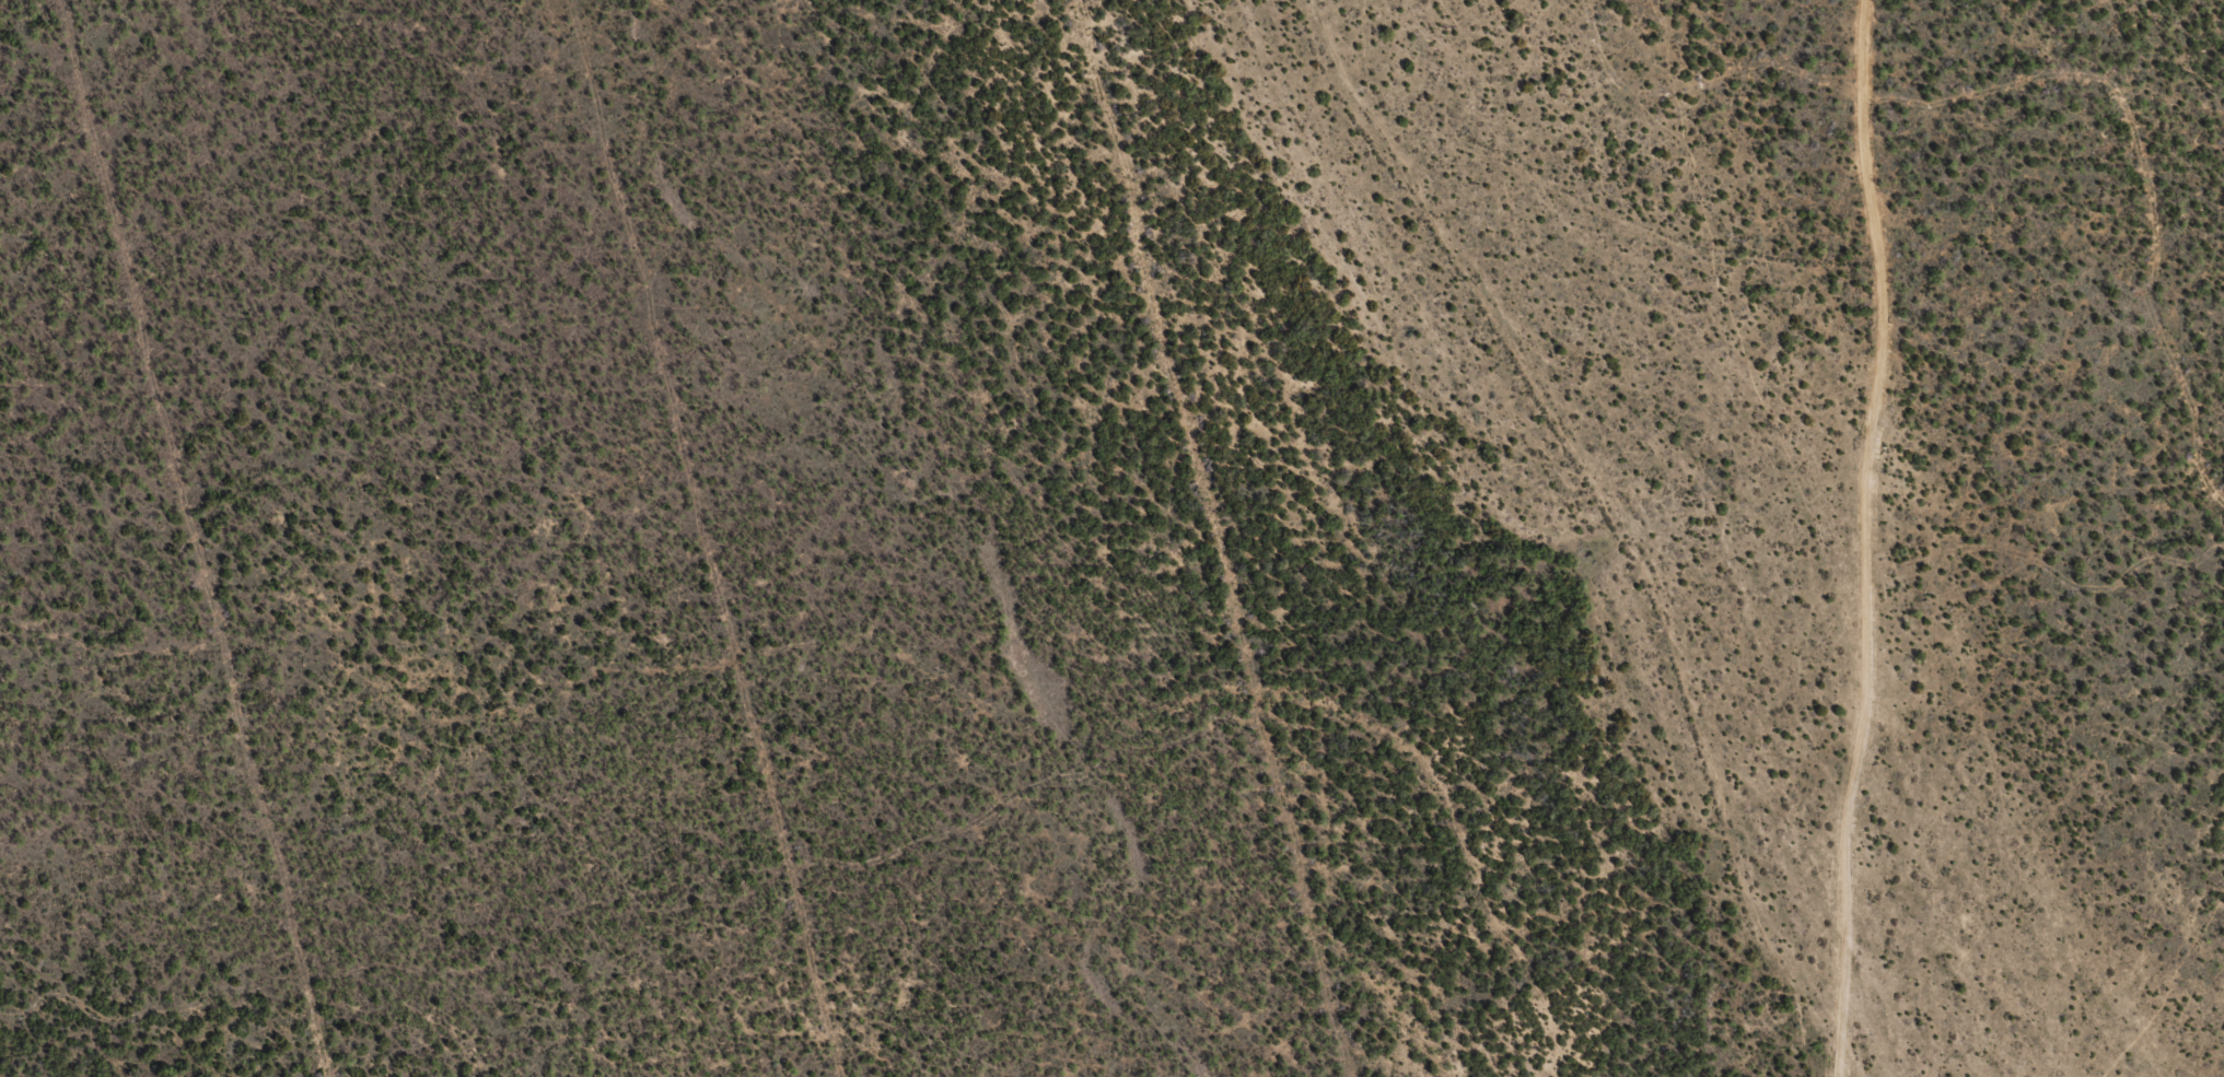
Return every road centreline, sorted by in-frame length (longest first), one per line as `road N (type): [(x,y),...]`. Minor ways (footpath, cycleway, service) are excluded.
road 1 (track): [(1883,0),(1865,350),(1896,1076)]

